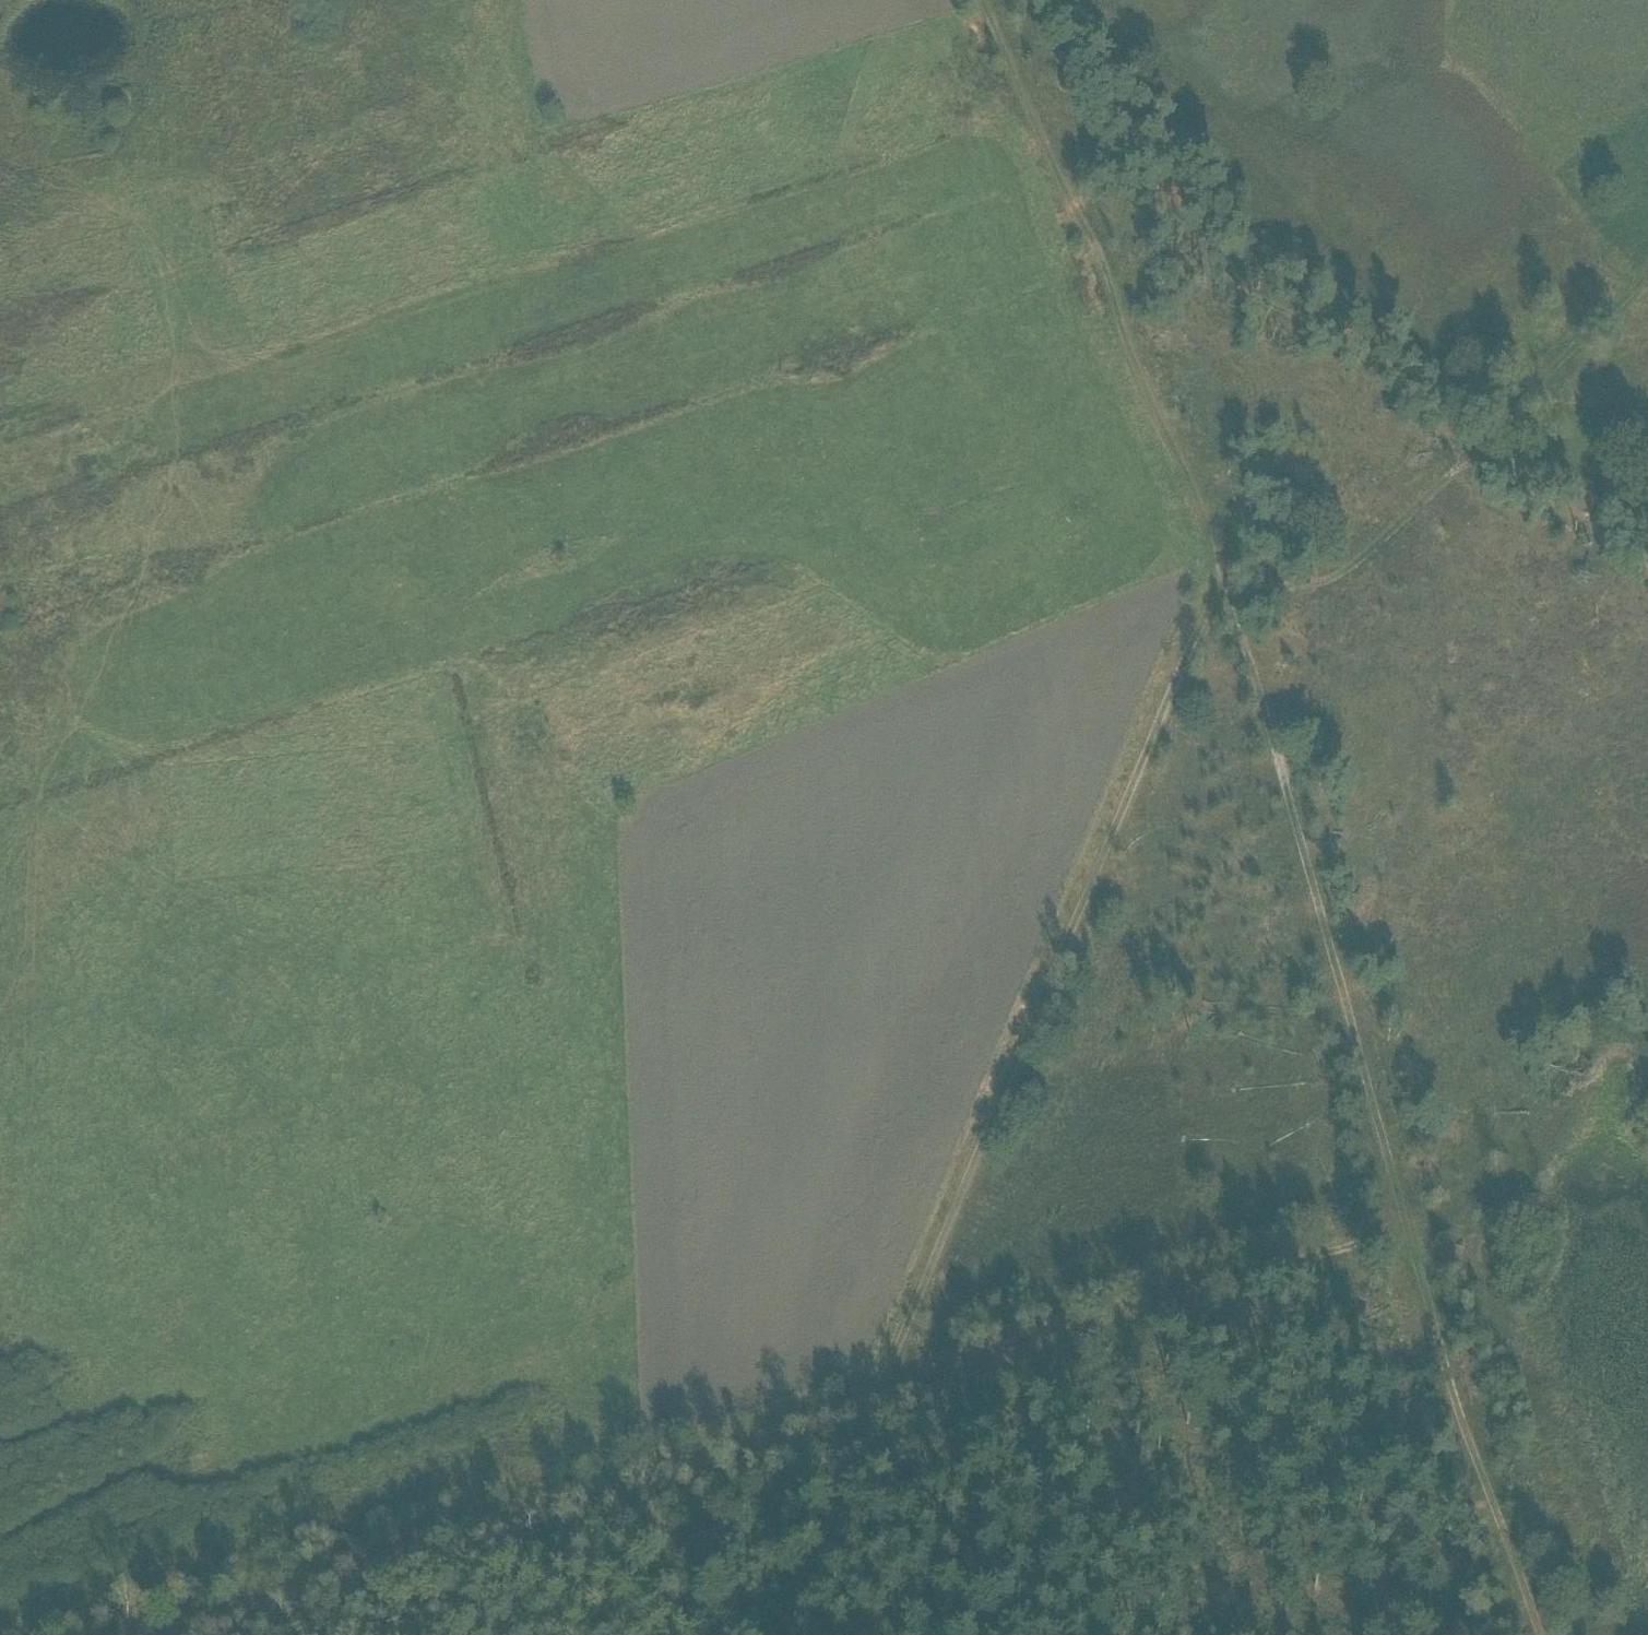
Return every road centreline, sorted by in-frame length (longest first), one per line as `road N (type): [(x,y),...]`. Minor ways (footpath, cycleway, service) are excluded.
road 1 (track): [(192,1634),(1066,1348),(1406,1222)]
road 2 (track): [(966,0),(1143,394),(1226,614)]
road 3 (track): [(1226,614),(1406,1222)]
road 4 (track): [(1406,1222),(1528,1634)]

